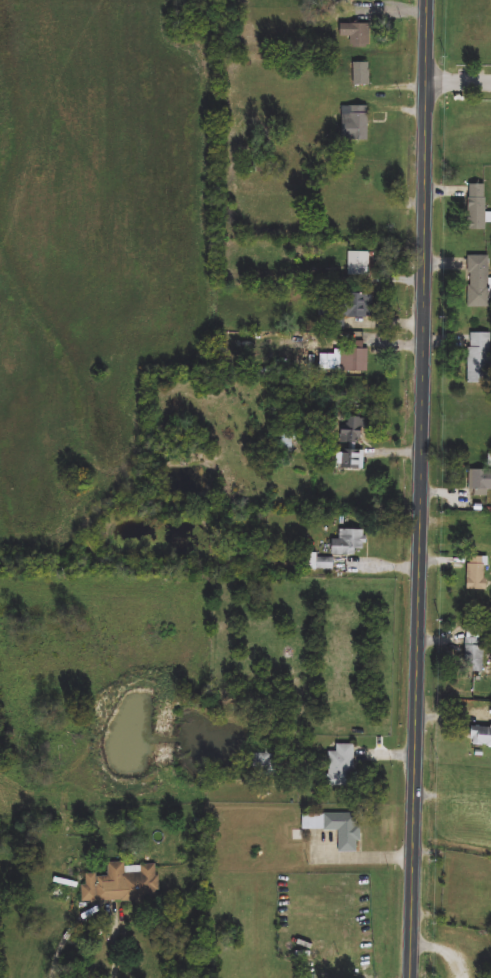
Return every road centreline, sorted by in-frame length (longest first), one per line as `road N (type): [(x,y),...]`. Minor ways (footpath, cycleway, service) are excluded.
road 1 (tertiary): [(416,977),(430,0)]

